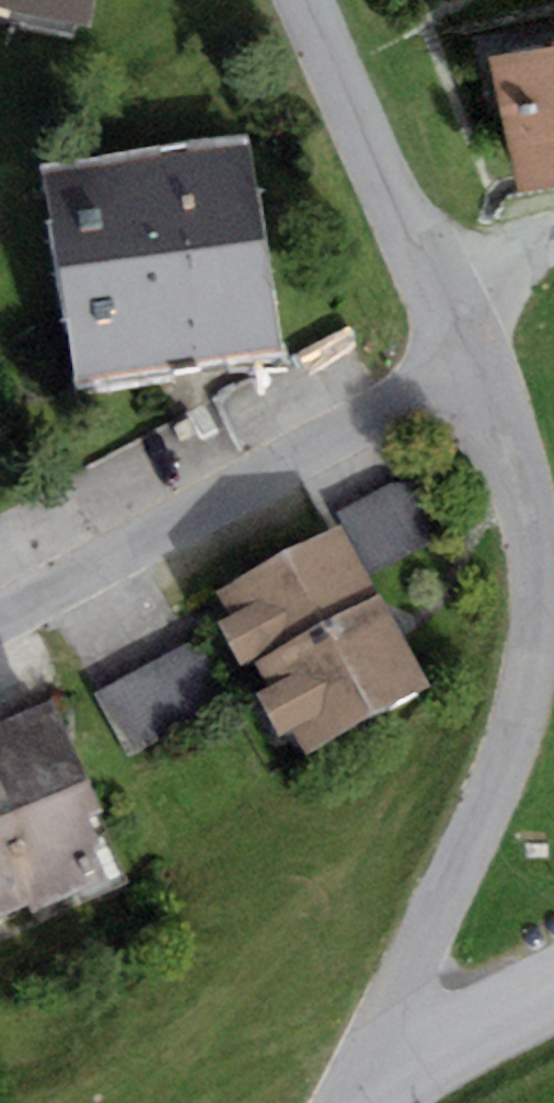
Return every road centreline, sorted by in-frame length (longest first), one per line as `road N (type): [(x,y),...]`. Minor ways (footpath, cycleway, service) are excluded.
road 1 (residential): [(383,1095),(417,973),(517,741),(532,670),(537,545),(521,471),(486,384)]
road 2 (residential): [(486,384),(0,619)]
road 3 (residential): [(343,75),(436,280)]
road 4 (unclassified): [(383,1095),(553,1012)]
road 5 (residential): [(436,280),(553,242)]

